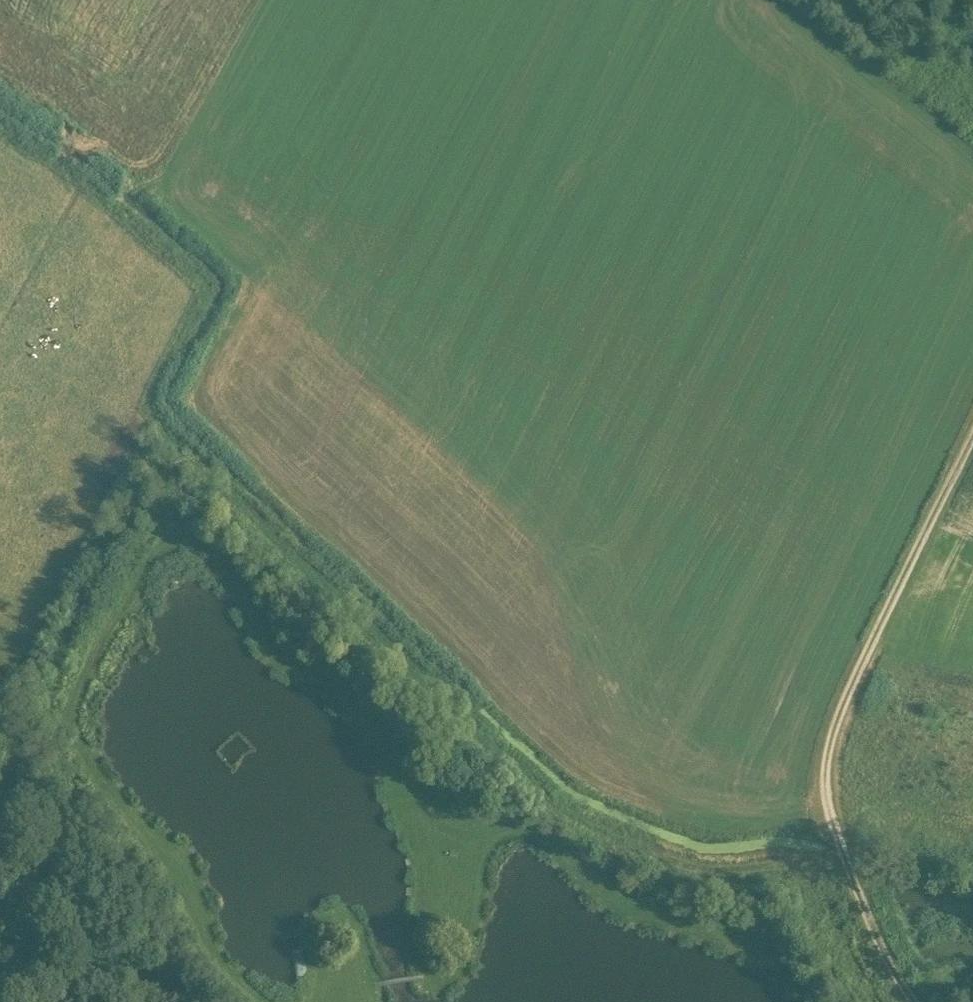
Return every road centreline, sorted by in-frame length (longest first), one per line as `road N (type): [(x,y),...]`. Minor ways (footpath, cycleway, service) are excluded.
road 1 (track): [(918,1001),(865,911),(821,800),(828,750),(868,643),(972,433)]

